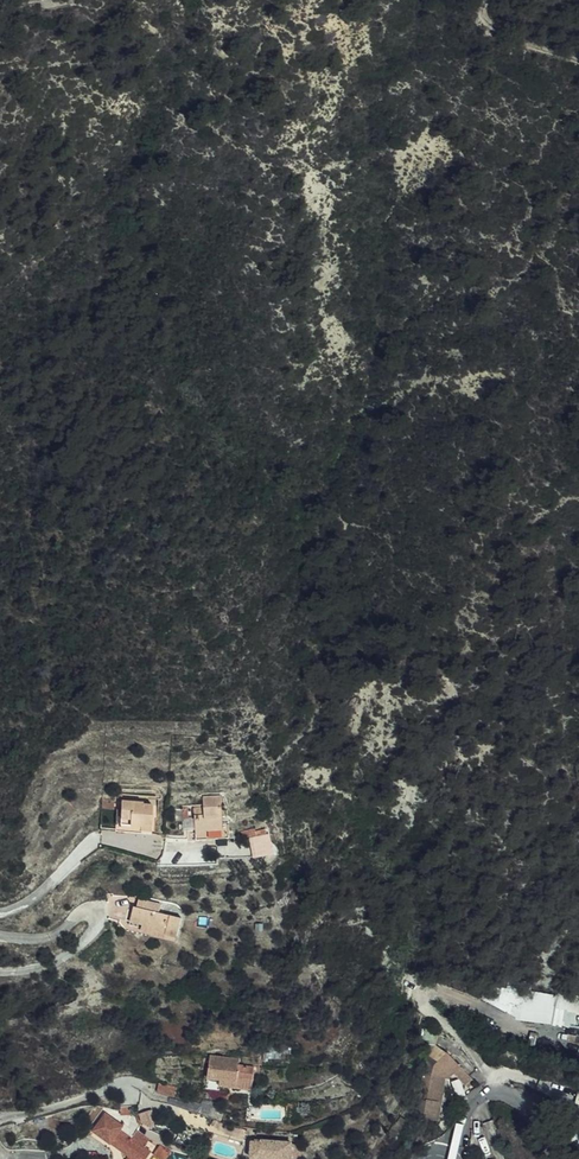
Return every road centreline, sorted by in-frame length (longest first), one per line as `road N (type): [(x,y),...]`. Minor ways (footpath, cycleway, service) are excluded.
road 1 (residential): [(563,1158),(548,1150),(530,1110),(491,1092),(476,1098),(451,1158)]
road 2 (track): [(516,0),(484,7),(478,19),(578,65)]

